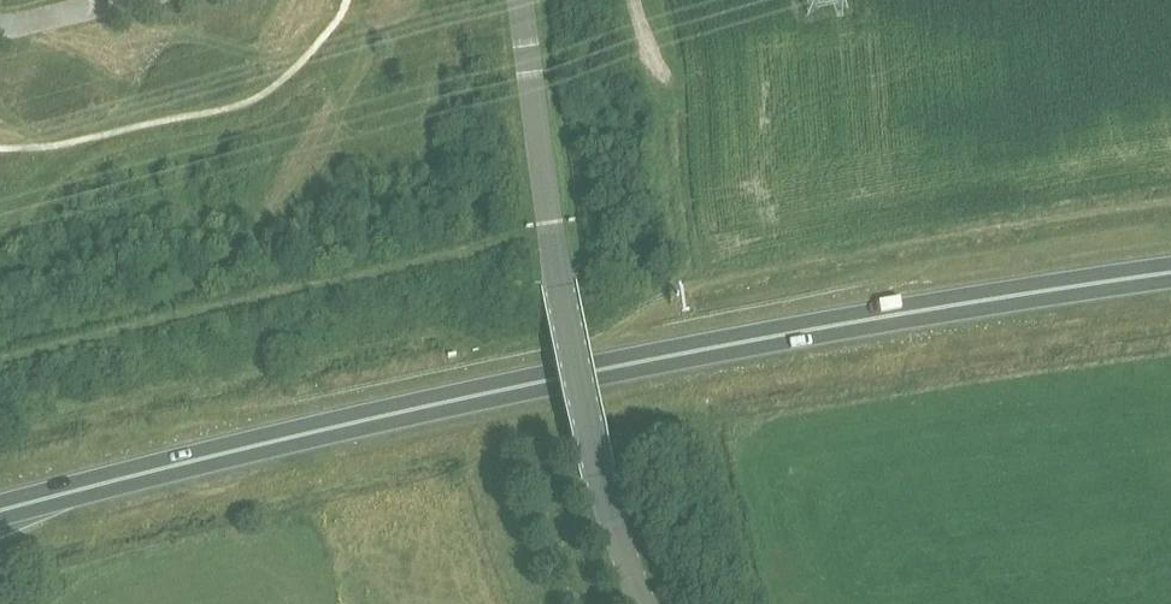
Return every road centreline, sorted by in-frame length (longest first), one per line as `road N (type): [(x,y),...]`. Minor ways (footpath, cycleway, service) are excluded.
road 1 (trunk): [(0,512),(536,383),(1170,274)]
road 2 (unclassified): [(641,603),(573,347),(523,0)]
road 3 (residential): [(140,0),(0,28)]

